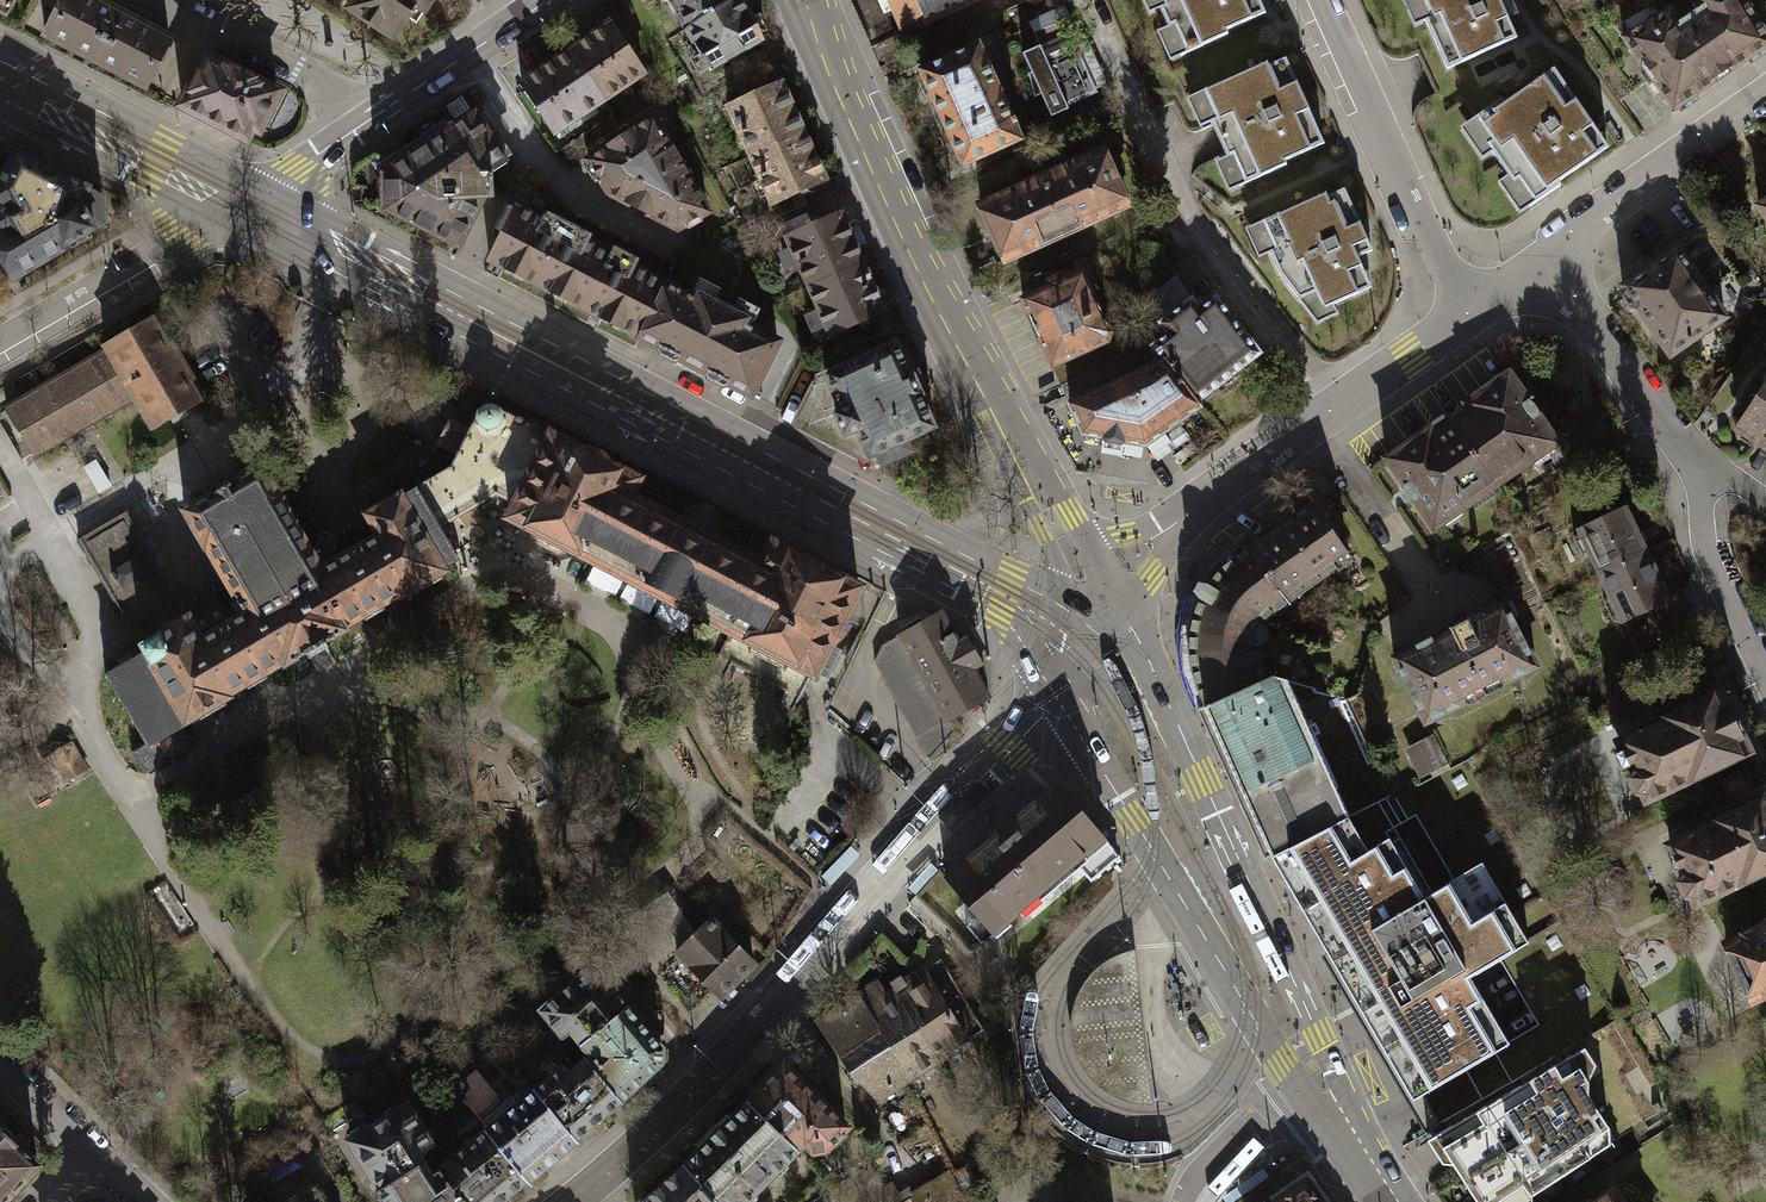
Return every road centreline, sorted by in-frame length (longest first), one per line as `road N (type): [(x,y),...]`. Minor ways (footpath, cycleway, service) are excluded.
road 1 (tertiary): [(570,1201),(665,1119),(1092,659)]
road 2 (secondary): [(1061,534),(935,286),(806,0)]
road 3 (secondary): [(613,396),(1001,594),(1092,659)]
road 4 (secondary): [(1092,659),(1322,1084)]
road 5 (secondary): [(217,219),(534,383),(613,396)]
road 6 (secondary): [(613,396),(560,339),(271,188)]
road 7 (residential): [(1184,516),(1465,310)]
road 8 (residential): [(1465,310),(1323,0)]
road 9 (residential): [(1543,257),(1765,89)]
road 10 (secondary): [(271,188),(121,111),(29,98)]
road 11 (residential): [(217,219),(0,347)]
road 12 (residential): [(1543,257),(1685,461)]
road 13 (residential): [(149,0),(297,71),(355,132)]
road 14 (residential): [(1765,681),(1700,523),(1685,461)]
road 15 (secondary): [(29,98),(92,155),(217,219)]
road 16 (secondary): [(522,18),(355,132)]
road 17 (residential): [(1190,1201),(1247,1130),(1322,1084)]
road 18 (residential): [(1092,659),(1184,516)]
road 19 (secondary): [(1322,1084),(1396,1201)]
road 20 (secondary): [(1092,659),(1081,581),(1061,534)]
road 21 (residential): [(0,1064),(92,1153)]
road 22 (residential): [(1184,516),(1061,534)]

